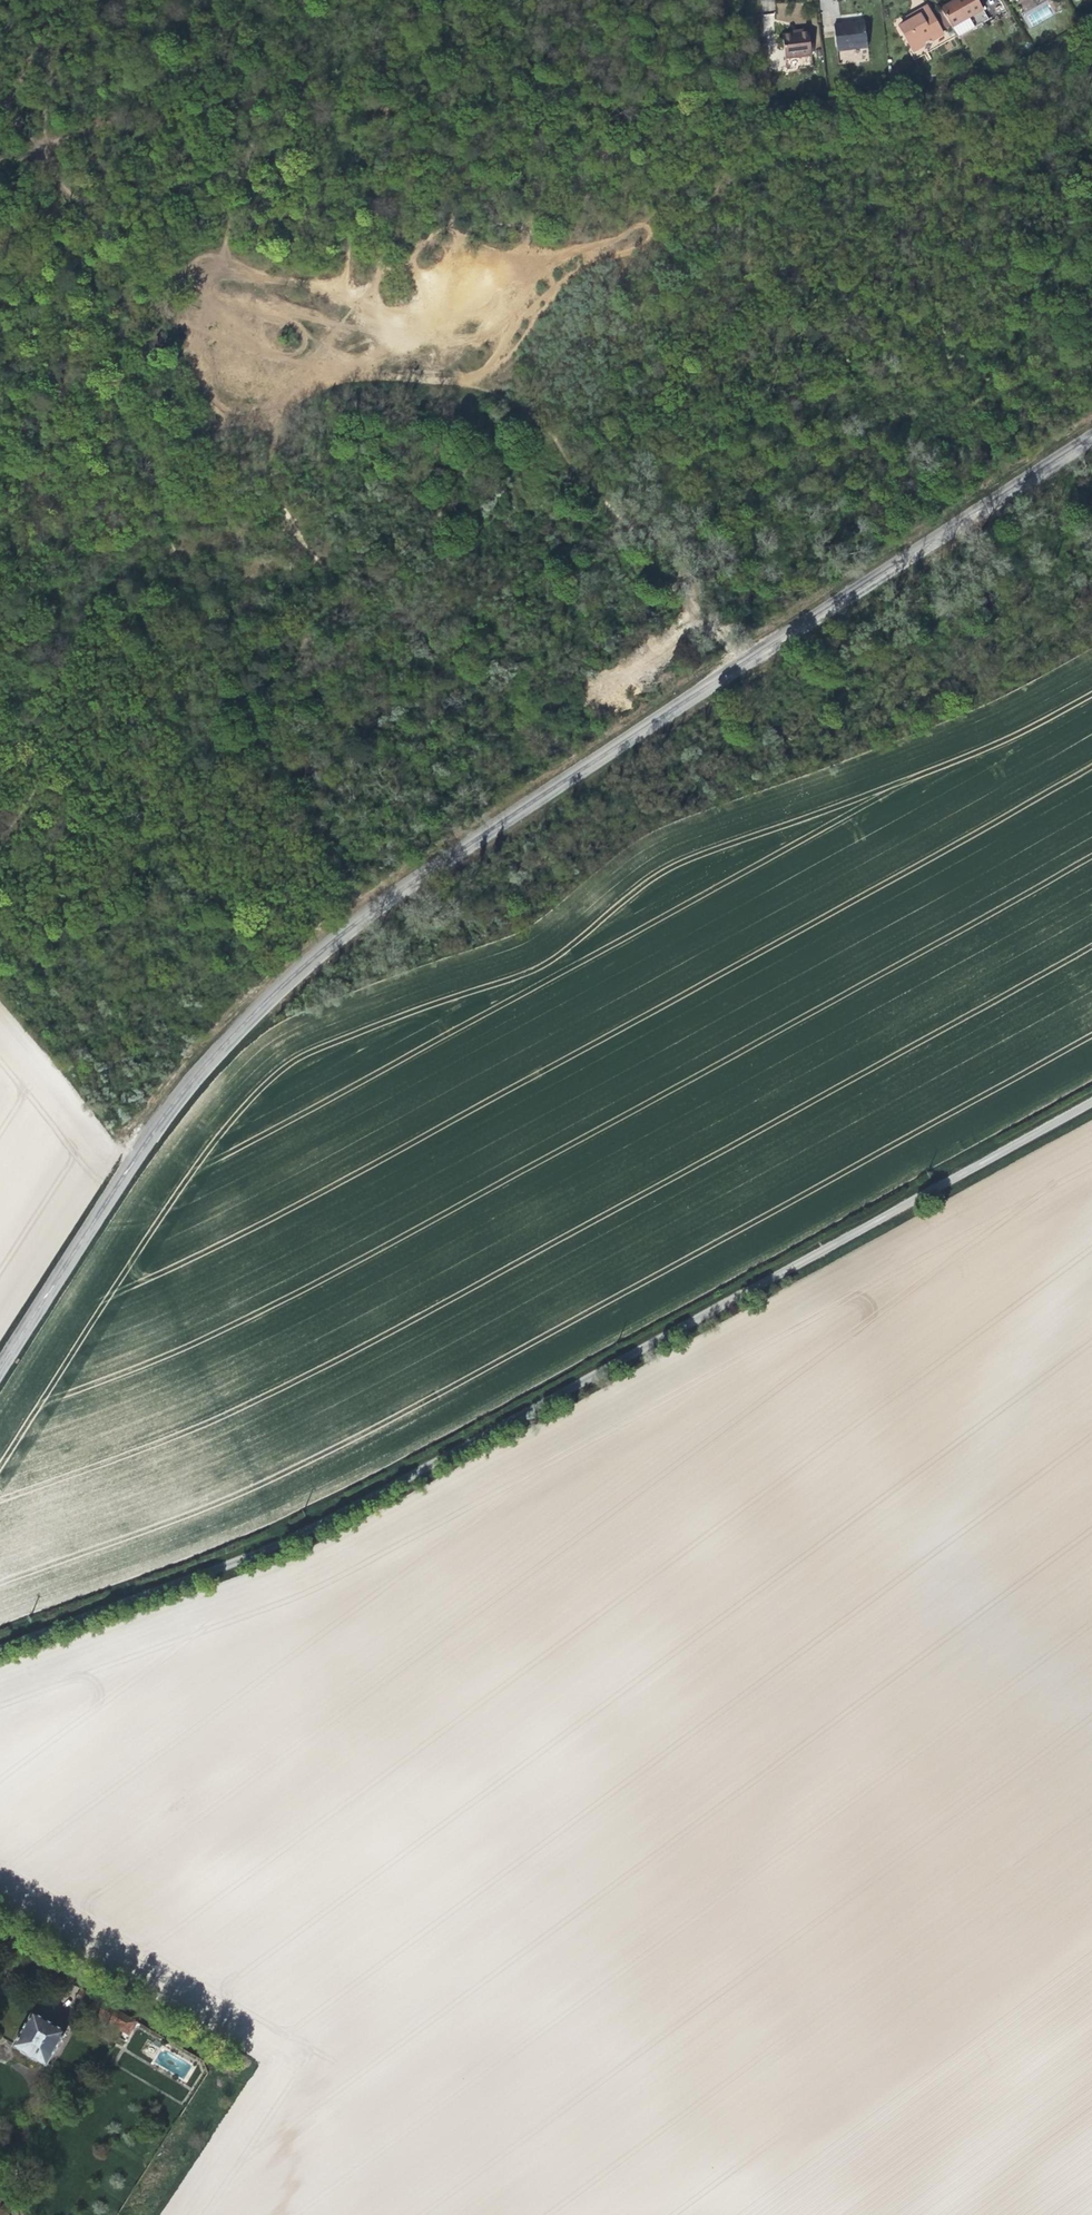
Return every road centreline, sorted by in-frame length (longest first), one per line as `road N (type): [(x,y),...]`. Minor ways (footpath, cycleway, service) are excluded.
road 1 (tertiary): [(0,1376),(188,1089),(322,954),(1091,430)]
road 2 (track): [(0,1646),(292,1530),(1091,1094)]

